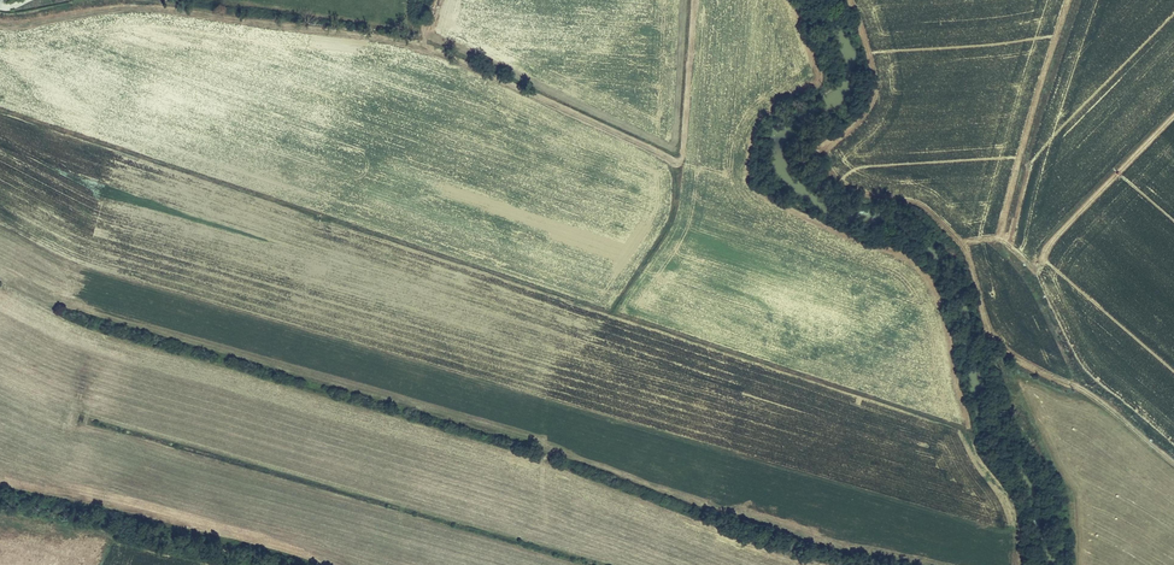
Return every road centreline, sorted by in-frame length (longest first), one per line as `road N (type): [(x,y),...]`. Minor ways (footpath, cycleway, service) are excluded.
road 1 (track): [(994,338),(1094,396),(1173,462)]

